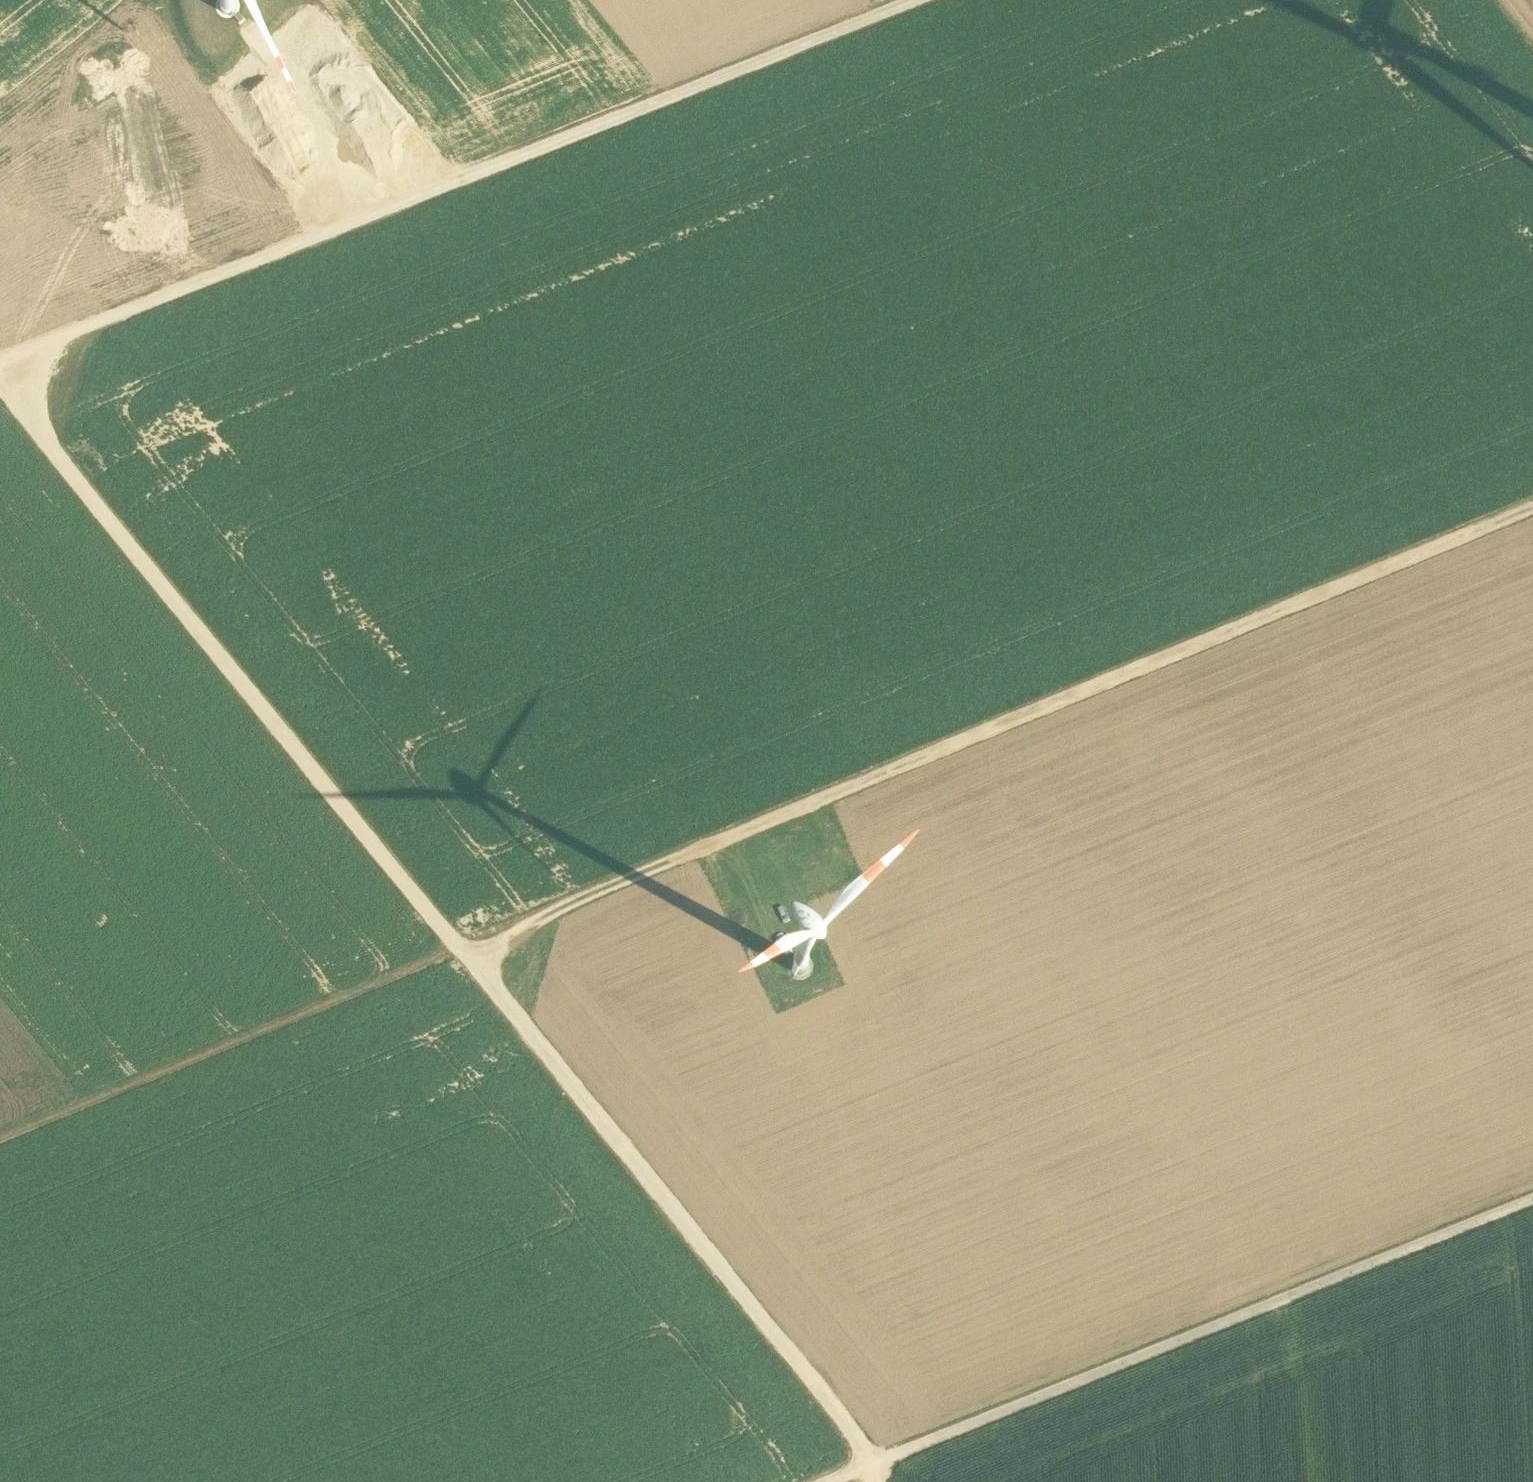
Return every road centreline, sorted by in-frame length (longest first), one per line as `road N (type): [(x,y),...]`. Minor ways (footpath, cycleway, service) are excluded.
road 1 (track): [(944,0),(0,359)]
road 2 (track): [(1532,507),(742,832)]
road 3 (track): [(0,381),(460,949)]
road 4 (track): [(873,1462),(1532,1200)]
road 5 (track): [(460,949),(869,1447),(873,1481)]
road 6 (track): [(0,1138),(460,949)]
road 7 (track): [(460,949),(742,832)]

